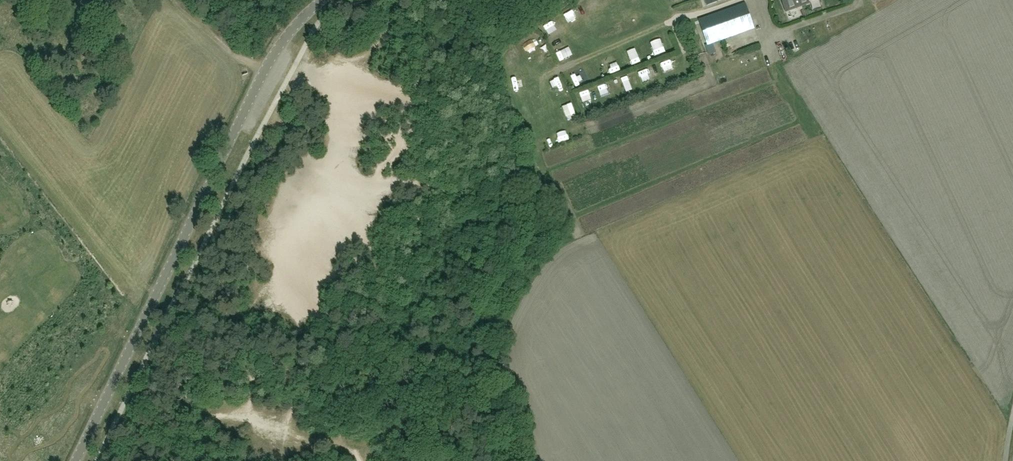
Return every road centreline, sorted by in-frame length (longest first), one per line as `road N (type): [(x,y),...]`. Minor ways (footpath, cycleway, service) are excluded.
road 1 (unclassified): [(75,460),(265,68),(325,0)]

